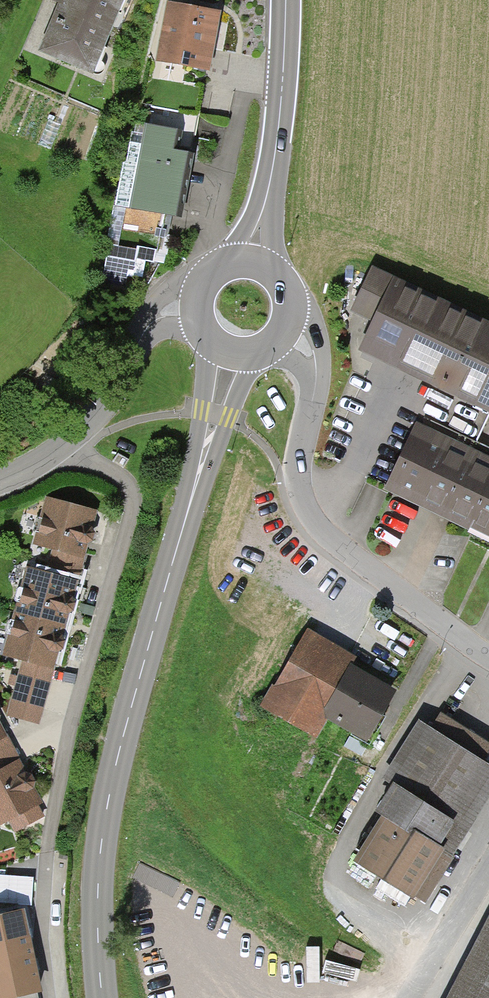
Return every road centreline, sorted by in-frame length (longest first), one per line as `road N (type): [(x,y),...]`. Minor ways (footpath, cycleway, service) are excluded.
road 1 (secondary): [(98,997),(92,946),(101,830),(124,713),(233,353)]
road 2 (residential): [(72,445),(114,470),(133,514),(61,764),(45,887),(49,997)]
road 3 (residential): [(488,653),(365,570),(328,533),(298,482),(312,359),(284,327)]
road 4 (secondary): [(248,262),(273,182),(288,0)]
road 5 (residential): [(72,445),(112,396),(148,324),(196,304)]
road 6 (residential): [(405,997),(488,864)]

